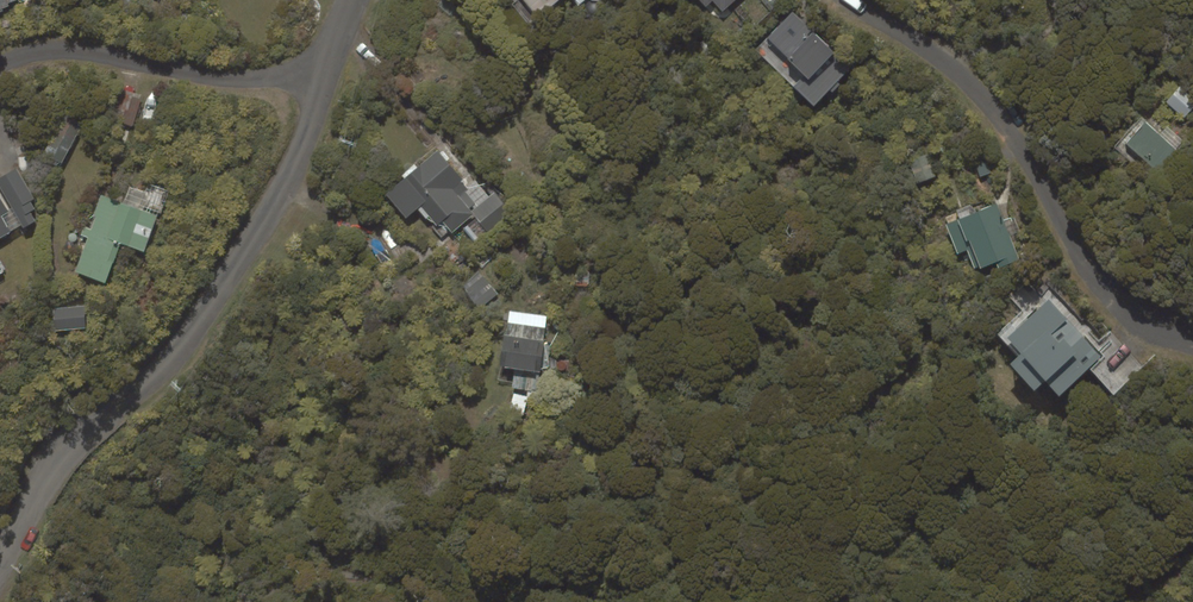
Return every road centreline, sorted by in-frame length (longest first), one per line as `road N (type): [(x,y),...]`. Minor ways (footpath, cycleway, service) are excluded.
road 1 (residential): [(0,569),(53,475),(85,436),(183,352),(296,161),(325,83)]
road 2 (residential): [(845,0),(962,73),(1004,126),(1076,259),(1140,320),(1192,345)]
road 3 (residential): [(325,83),(292,73),(189,74),(95,51),(50,48),(0,59)]

